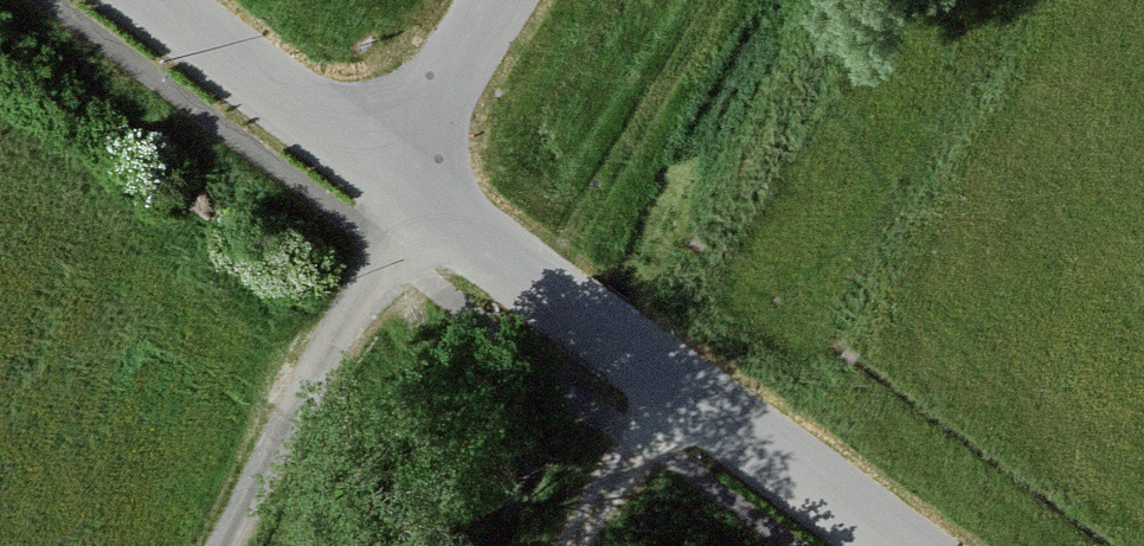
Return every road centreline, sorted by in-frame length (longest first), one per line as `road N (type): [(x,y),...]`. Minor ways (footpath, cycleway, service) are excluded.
road 1 (unclassified): [(157,0),(902,545)]
road 2 (track): [(427,196),(387,251),(232,545)]
road 3 (track): [(680,385),(575,545)]

